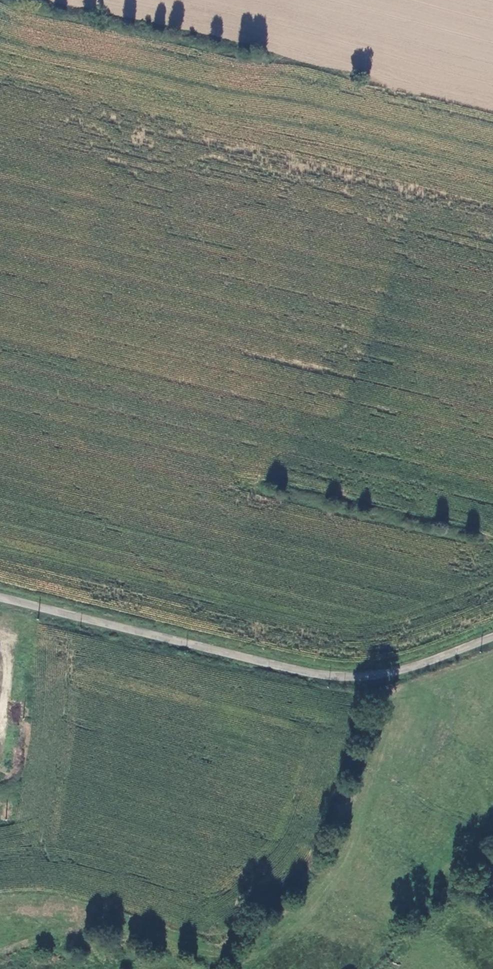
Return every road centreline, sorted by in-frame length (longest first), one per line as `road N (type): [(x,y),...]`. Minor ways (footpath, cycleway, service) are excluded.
road 1 (unclassified): [(0,598),(334,676),(391,672),(492,636)]

